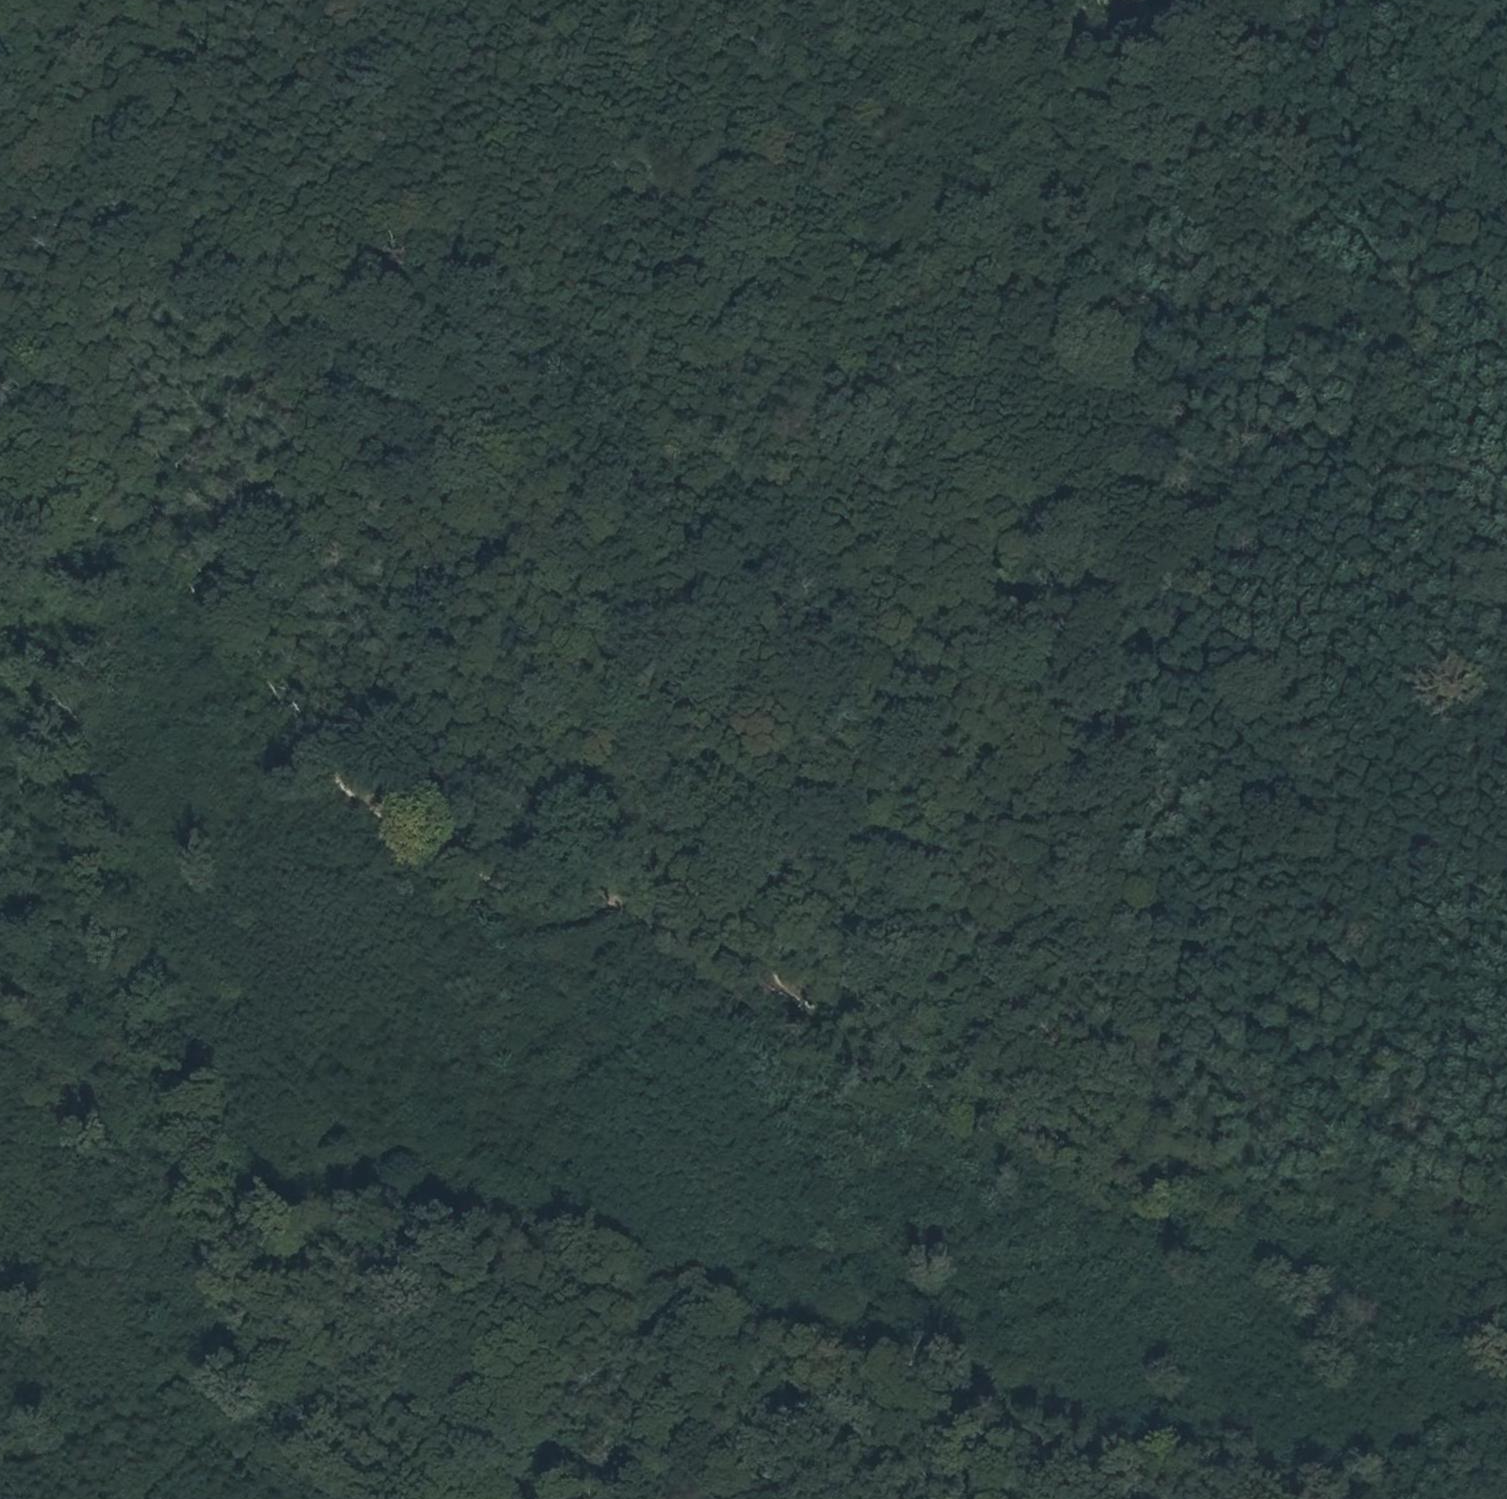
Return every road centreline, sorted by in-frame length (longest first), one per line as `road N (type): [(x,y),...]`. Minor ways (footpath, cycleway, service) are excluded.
road 1 (track): [(70,0),(0,235)]

